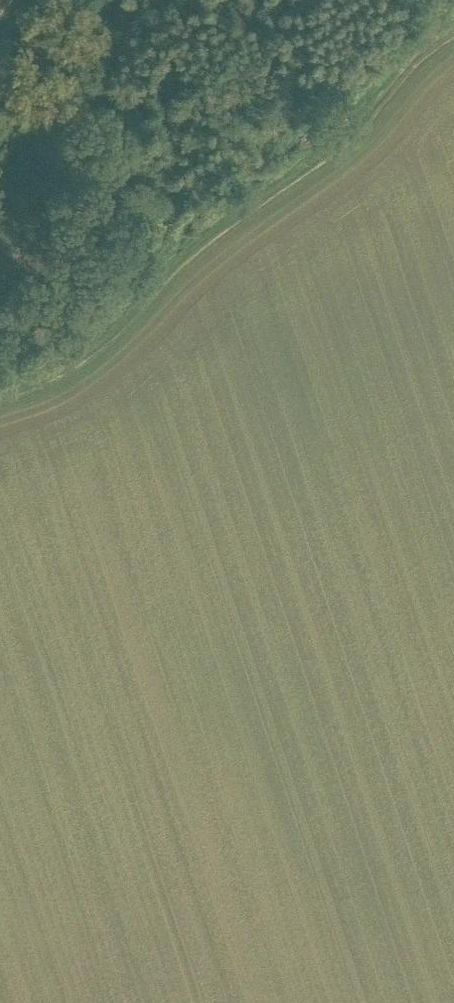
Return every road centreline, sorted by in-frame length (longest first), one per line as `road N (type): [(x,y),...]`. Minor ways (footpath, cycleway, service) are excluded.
road 1 (track): [(0,394),(99,348),(180,266),(453,54)]

